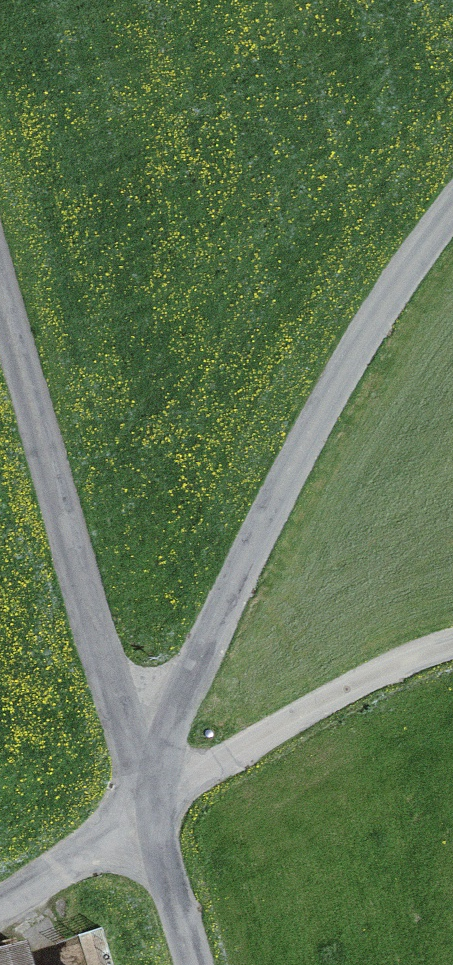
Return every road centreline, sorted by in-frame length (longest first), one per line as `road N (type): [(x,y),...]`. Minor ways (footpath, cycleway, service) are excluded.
road 1 (unclassified): [(452,208),(374,319),(291,469),(201,658),(144,806)]
road 2 (unclassified): [(144,806),(0,283)]
road 3 (unclassified): [(452,661),(371,682),(144,806)]
road 4 (unclassified): [(144,806),(118,857),(0,934)]
road 5 (unclassified): [(197,964),(144,806)]

